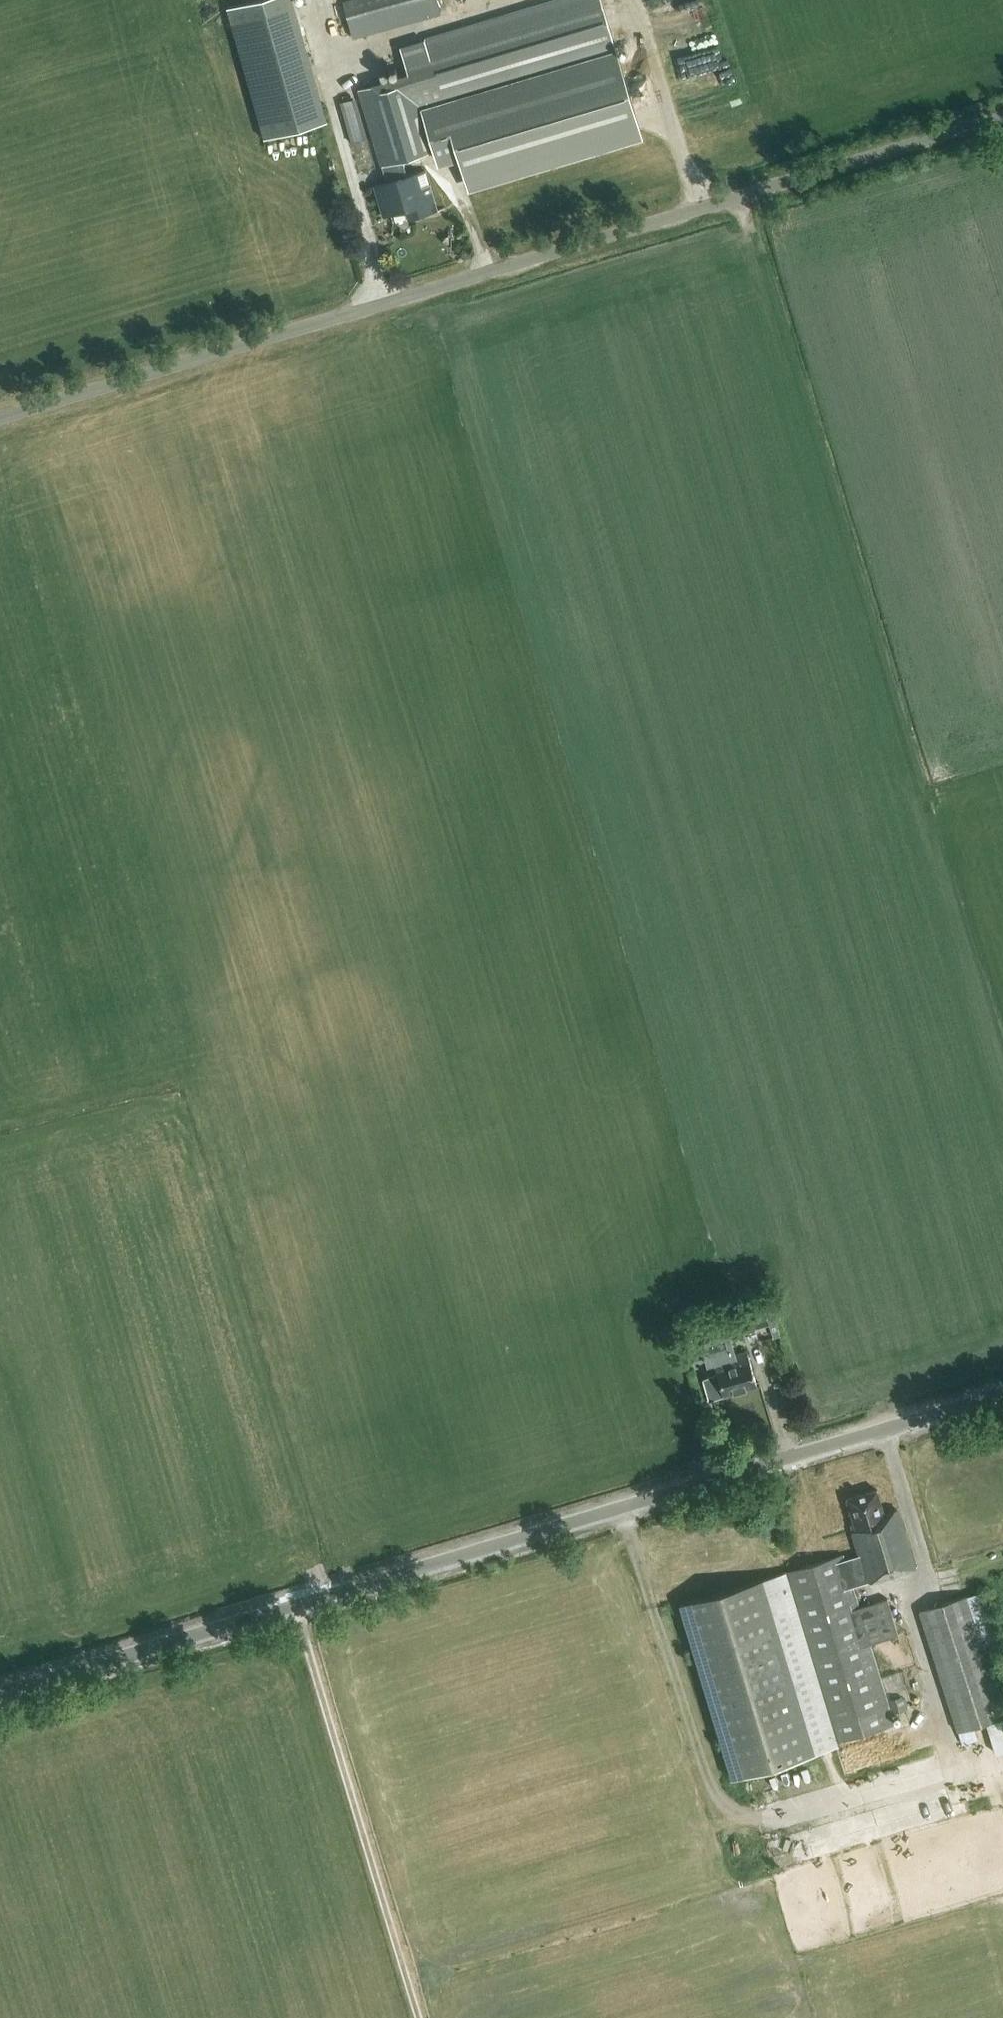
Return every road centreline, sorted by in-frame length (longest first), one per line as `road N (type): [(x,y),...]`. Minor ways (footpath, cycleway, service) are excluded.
road 1 (unclassified): [(0,417),(1002,116)]
road 2 (tertiary): [(0,1691),(1002,1393)]
road 3 (track): [(419,2017),(294,1604)]

